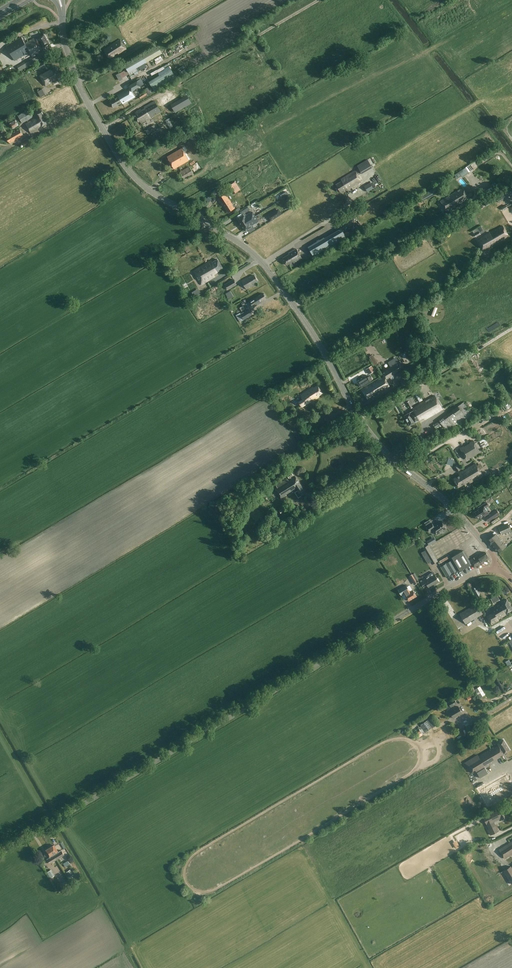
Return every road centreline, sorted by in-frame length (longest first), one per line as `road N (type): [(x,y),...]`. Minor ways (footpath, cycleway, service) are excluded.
road 1 (tertiary): [(494,570),(494,556),(451,507),(363,425),(264,264),(127,169),(77,80),(59,0)]
road 2 (tertiary): [(0,854),(464,579),(494,570)]
road 3 (track): [(436,225),(294,309)]

